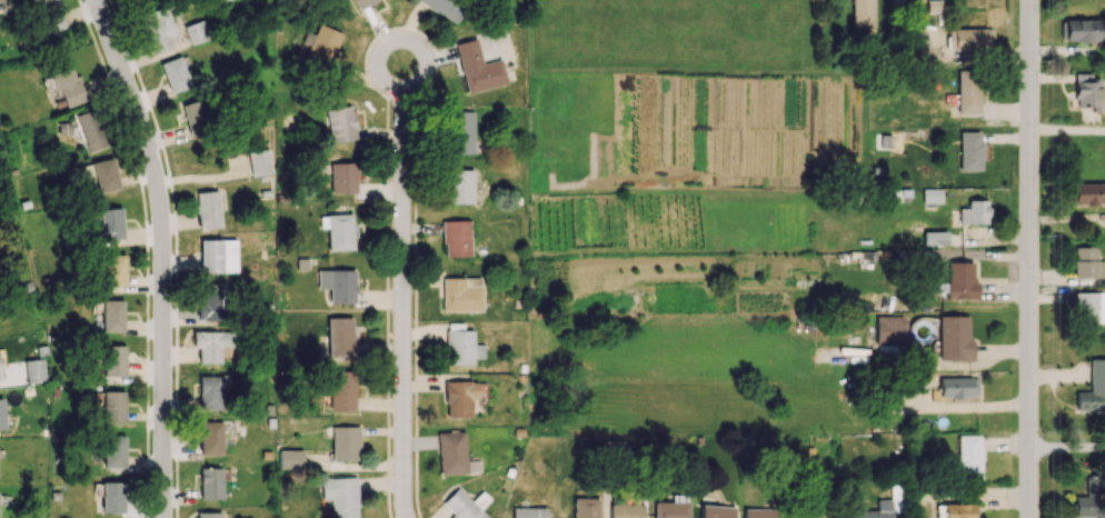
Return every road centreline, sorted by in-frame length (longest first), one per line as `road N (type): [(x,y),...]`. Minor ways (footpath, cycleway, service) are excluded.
road 1 (residential): [(98,0),(145,129),(162,221),(166,517)]
road 2 (residential): [(1029,0),(1029,517)]
road 3 (residential): [(408,517),(402,63)]

